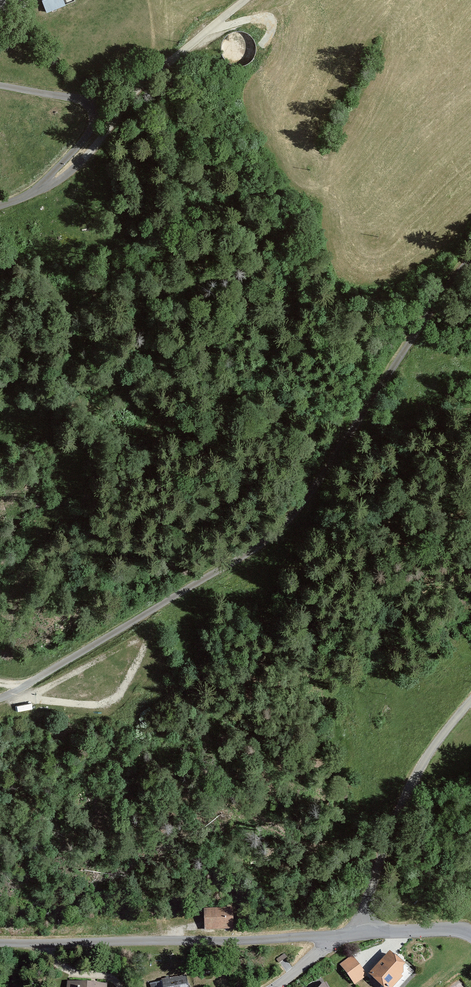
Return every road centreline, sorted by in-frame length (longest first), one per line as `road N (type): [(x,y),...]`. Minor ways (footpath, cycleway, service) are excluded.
road 1 (unclassified): [(0,699),(273,536),(470,260)]
road 2 (unclassified): [(0,941),(359,934)]
road 3 (unclassified): [(247,0),(135,89),(65,177),(0,207)]
road 4 (unclassified): [(470,701),(410,786),(359,934)]
road 5 (track): [(1,699),(105,703),(121,692),(143,652),(144,641),(135,641)]

